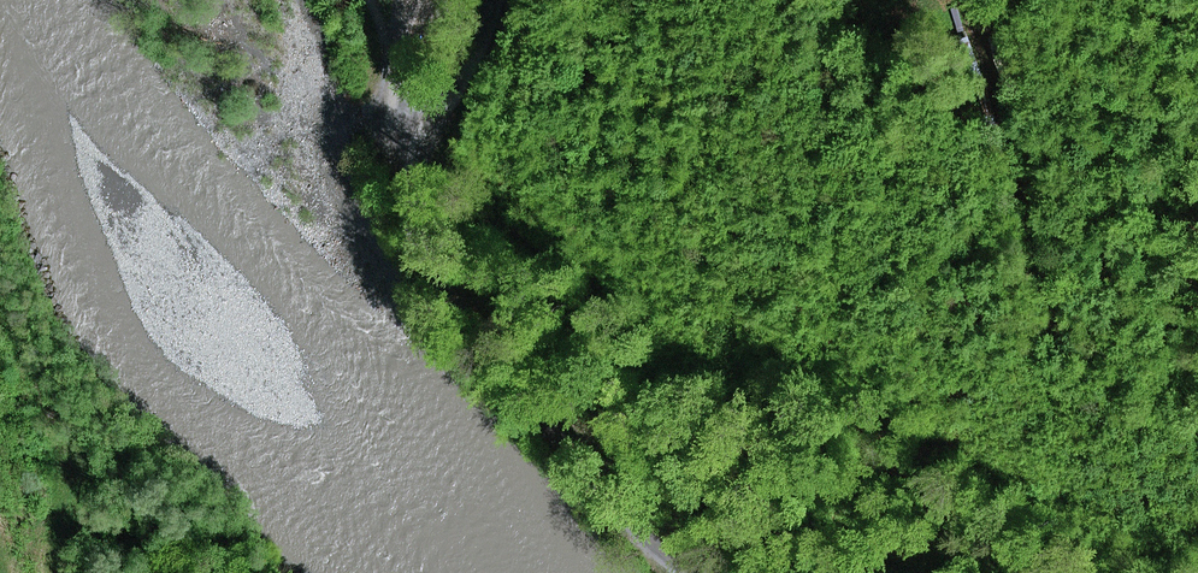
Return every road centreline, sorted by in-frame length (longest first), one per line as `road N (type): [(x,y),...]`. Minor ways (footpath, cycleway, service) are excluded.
road 1 (track): [(423,154),(416,212),(456,307),(561,444),(683,572)]
road 2 (track): [(1121,388),(1062,315),(989,80),(975,0)]
road 3 (track): [(495,0),(423,154)]
road 4 (track): [(56,572),(53,452)]

